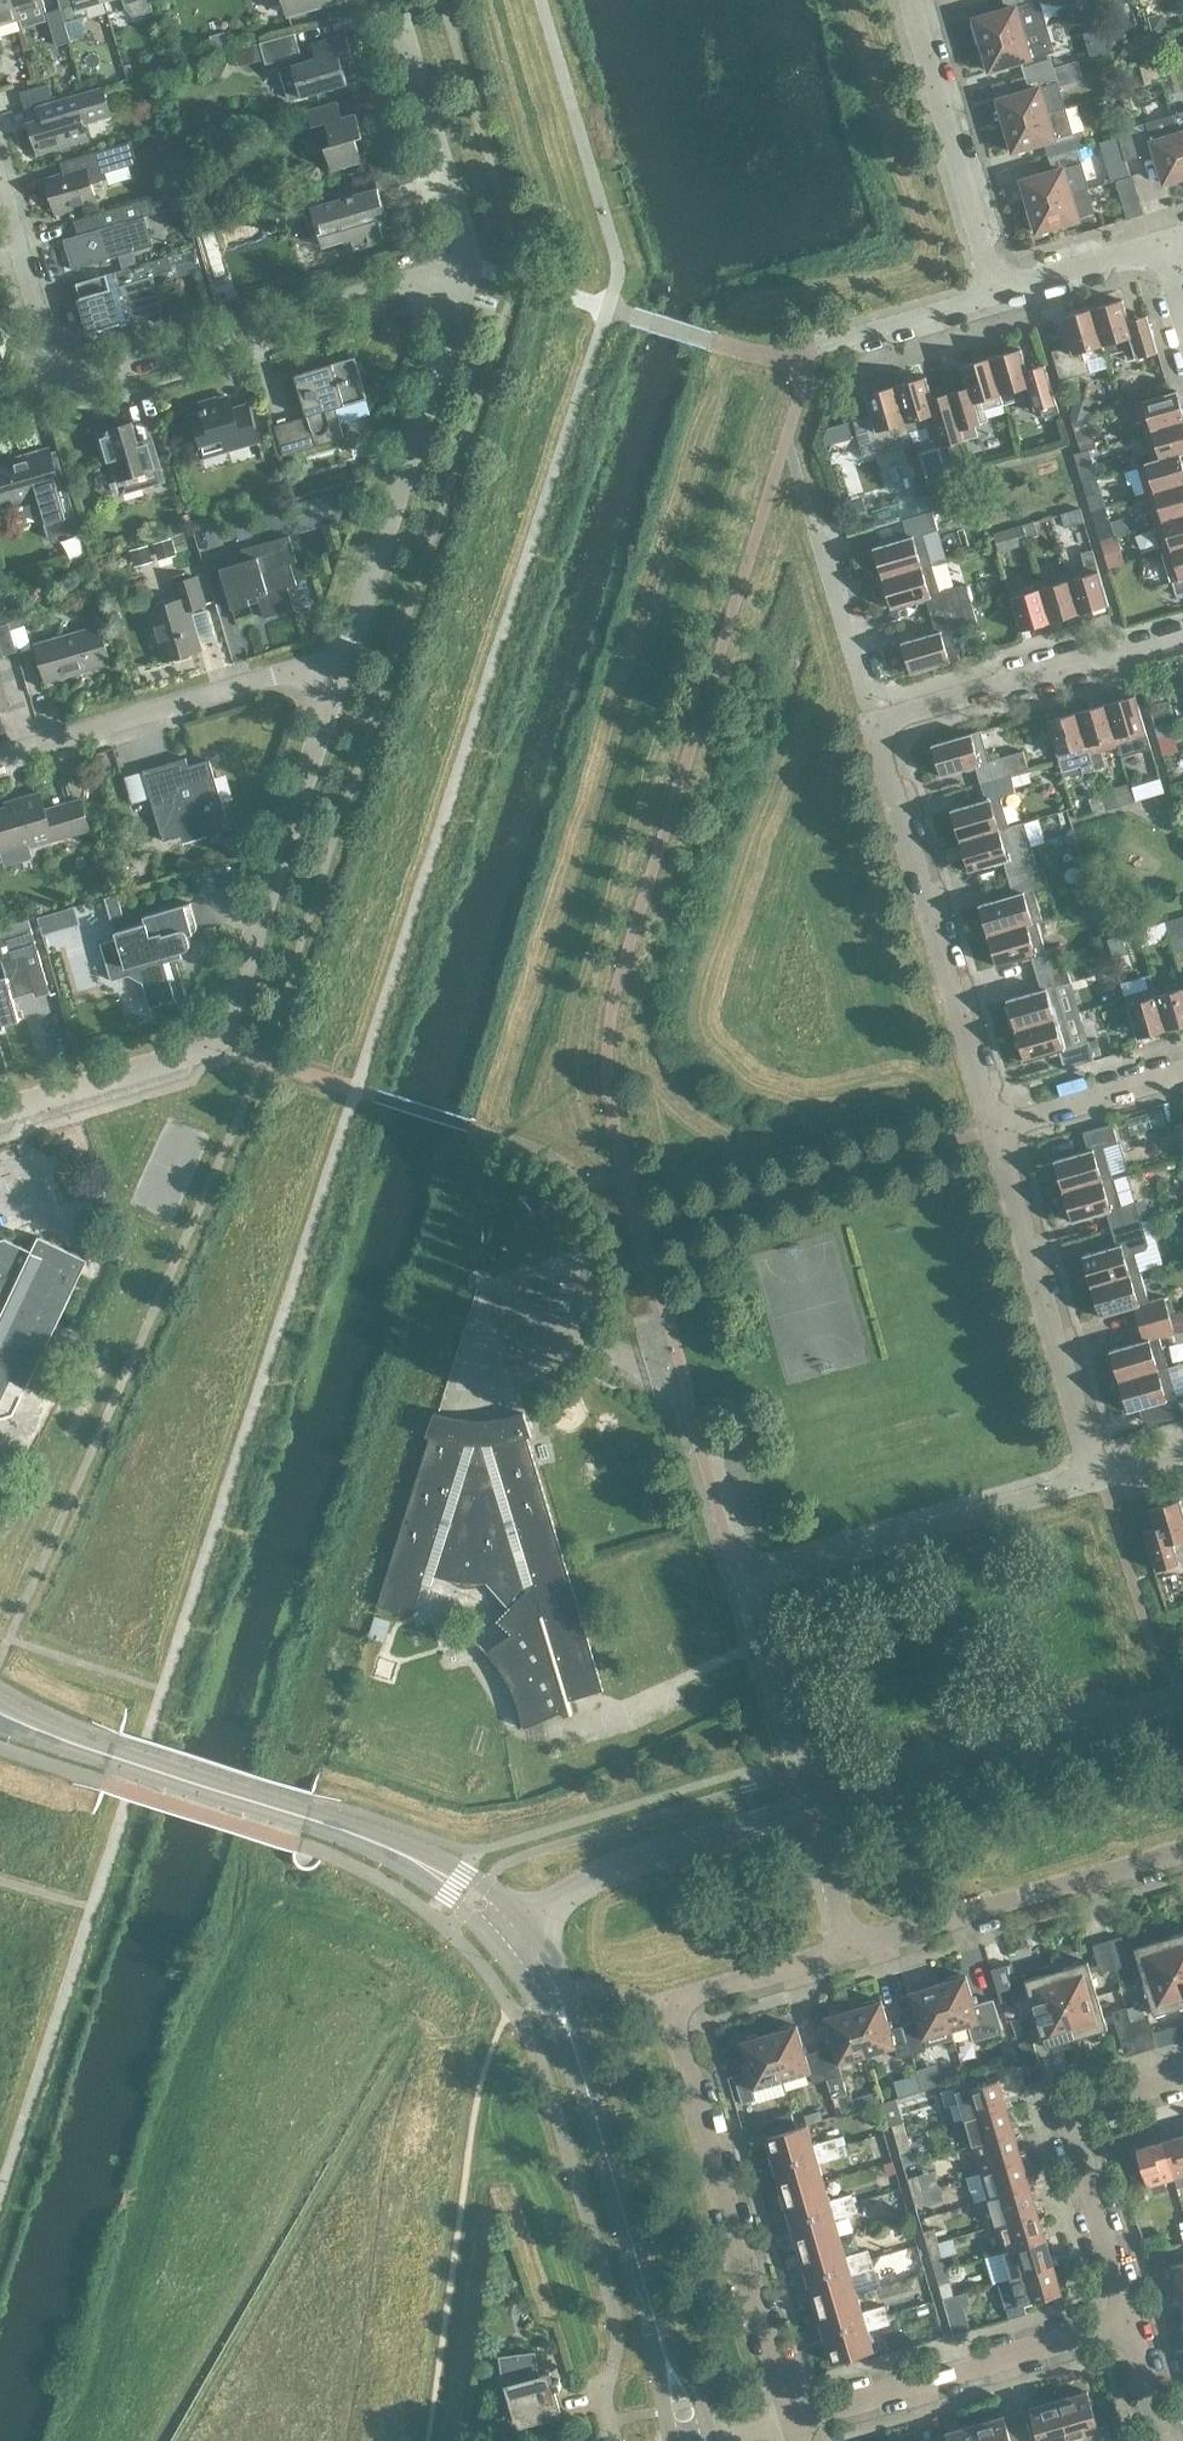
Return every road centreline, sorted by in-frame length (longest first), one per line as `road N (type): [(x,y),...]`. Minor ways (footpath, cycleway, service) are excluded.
road 1 (residential): [(0,1112),(218,1048),(236,1017),(350,661)]
road 2 (residential): [(792,2427),(672,2007),(857,1947)]
road 3 (residential): [(1097,1481),(745,1585),(810,1812)]
road 4 (tertiary): [(517,1936),(481,1898),(414,1861),(112,1755),(0,1707)]
road 5 (tertiary): [(691,2440),(588,2094),(542,1968),(517,1936)]
road 6 (residential): [(1000,1131),(875,722)]
road 7 (residential): [(62,387),(468,267)]
road 8 (residential): [(350,661),(468,267)]
road 9 (residential): [(810,1812),(1182,1704)]
road 10 (residential): [(0,759),(350,661)]
road 11 (residential): [(1097,1481),(1000,1131)]
road 12 (residential): [(792,2427),(1129,2326)]
road 13 (residential): [(1129,2326),(1065,2110),(1182,2077)]
road 14 (residential): [(857,1947),(1182,1846)]
road 15 (residential): [(517,1936),(623,1867),(810,1812)]
road 16 (residential): [(875,722),(1182,631)]
road 17 (residential): [(909,0),(996,297)]
road 18 (residential): [(468,267),(469,236),(396,0)]
road 19 (residential): [(62,387),(0,178)]
road 20 (residential): [(875,722),(816,529)]
road 21 (residential): [(1000,1131),(1182,1077)]
road 22 (residential): [(996,297),(828,349)]
road 23 (residential): [(1161,248),(996,297)]
road 24 (residential): [(857,1947),(810,1812)]

